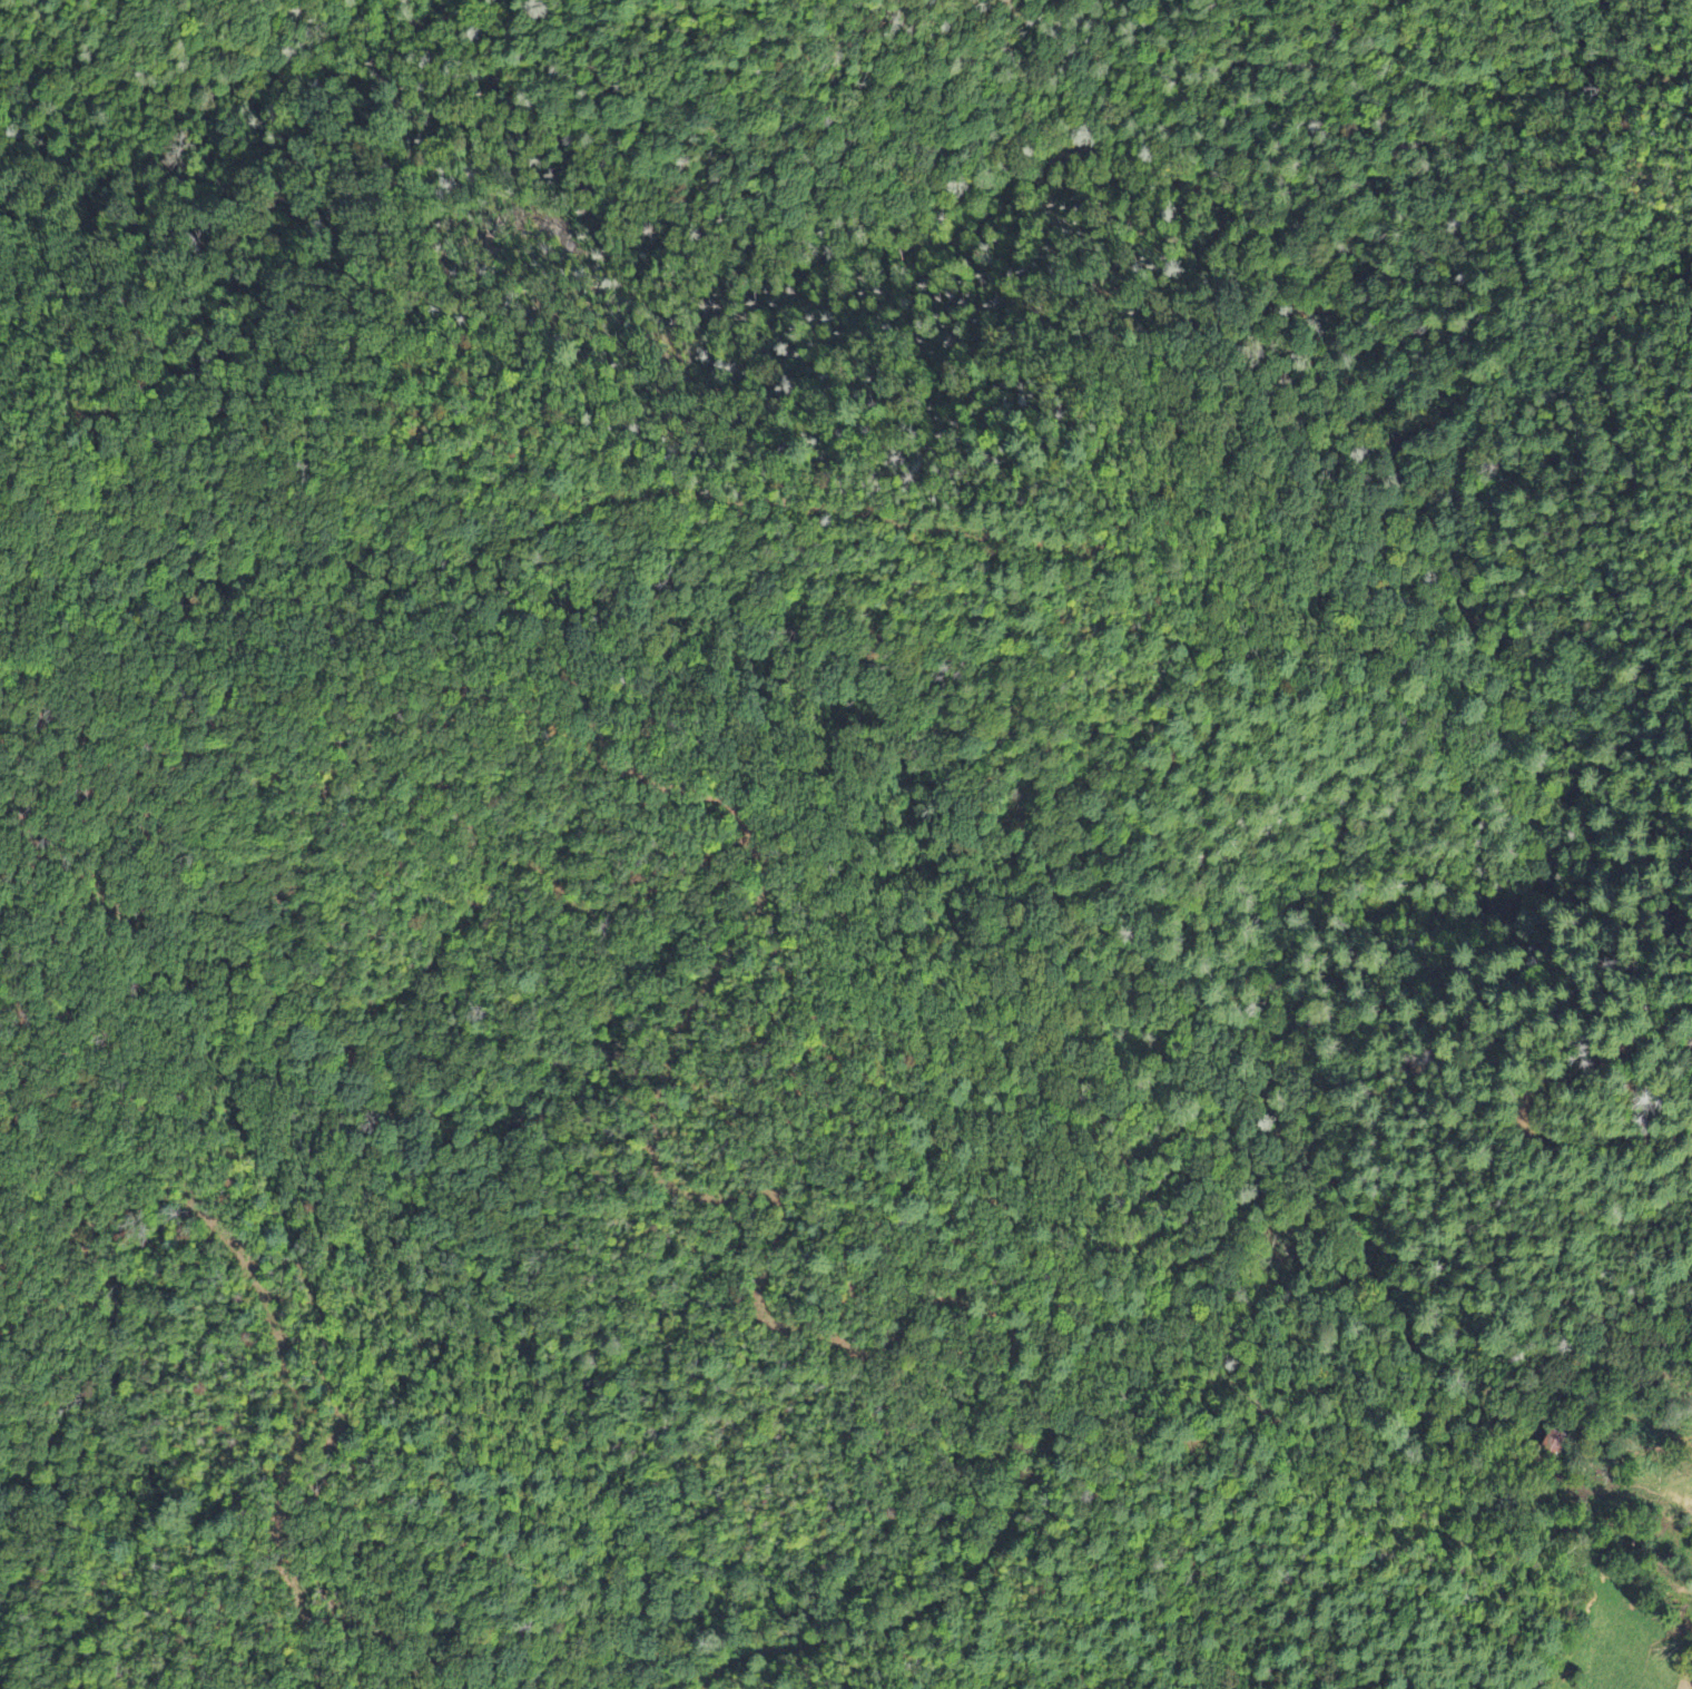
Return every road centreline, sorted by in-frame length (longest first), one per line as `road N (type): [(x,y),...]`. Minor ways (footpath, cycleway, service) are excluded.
road 1 (track): [(759,838),(606,909),(500,856),(470,920),(405,1000),(337,1004),(254,939),(210,942),(212,1019),(333,1332),(338,1391),(304,1443),(293,1553),(327,1611),(328,1688)]
road 2 (track): [(713,1688),(728,1665),(756,1652),(921,1611),(1025,1512),(1047,1420),(1044,1404),(1005,1363),(783,1335),(768,1309),(784,1207),(775,1189),(698,1199),(662,1165),(678,1023),(773,891),(759,838)]

